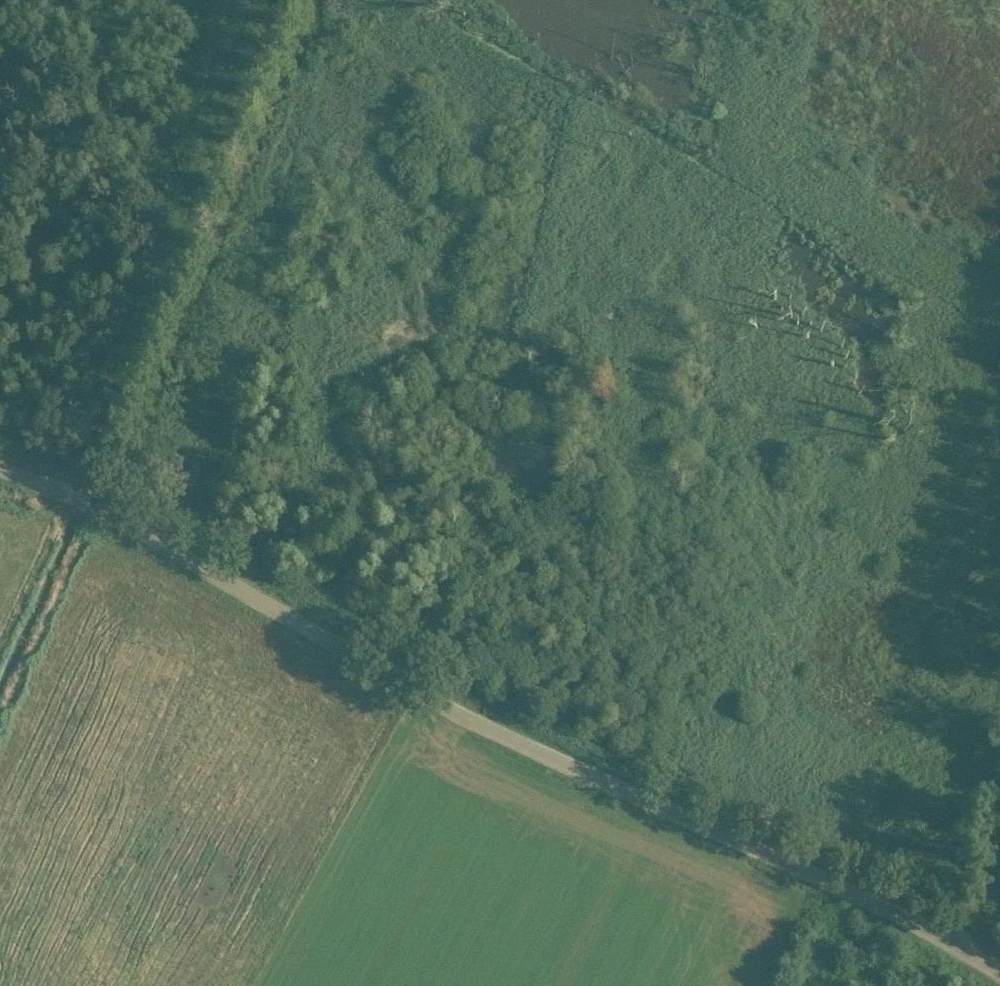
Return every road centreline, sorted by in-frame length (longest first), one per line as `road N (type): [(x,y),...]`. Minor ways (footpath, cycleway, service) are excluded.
road 1 (unclassified): [(999,972),(944,938),(473,726),(107,508),(0,476)]
road 2 (track): [(315,0),(107,508)]

